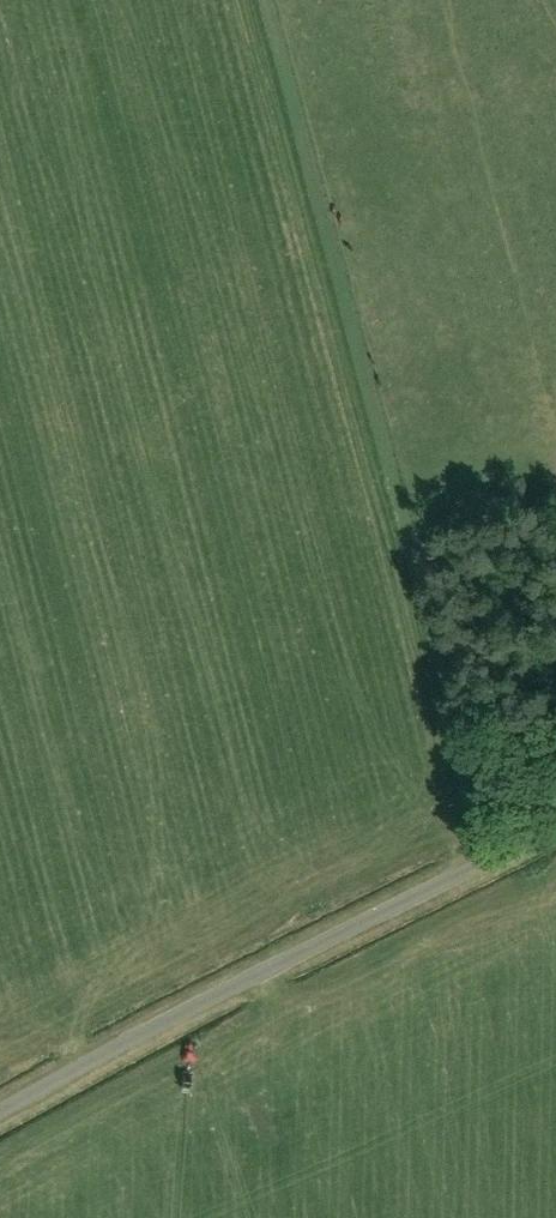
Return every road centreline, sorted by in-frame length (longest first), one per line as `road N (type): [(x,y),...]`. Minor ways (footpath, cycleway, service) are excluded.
road 1 (unclassified): [(0,1114),(397,904),(555,830)]

